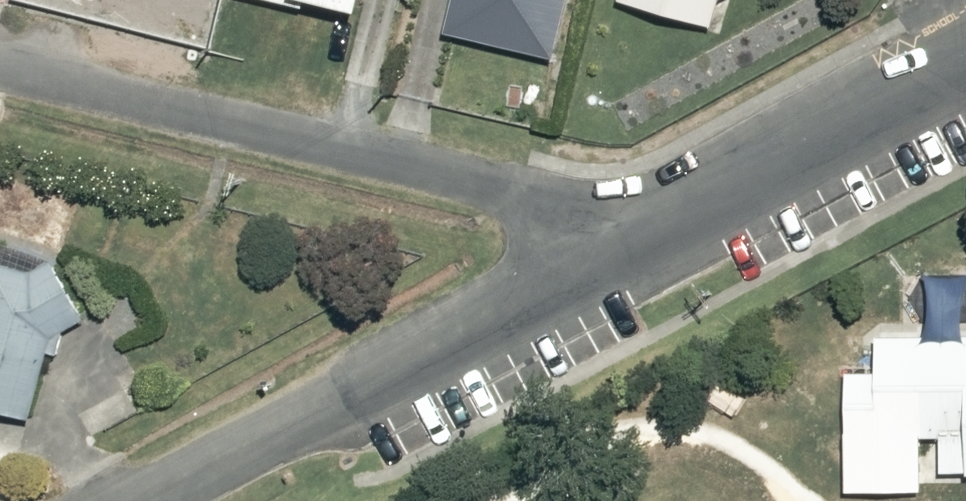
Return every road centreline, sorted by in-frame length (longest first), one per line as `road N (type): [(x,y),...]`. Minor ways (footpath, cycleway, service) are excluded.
road 1 (residential): [(652,229),(0,68)]
road 2 (residential): [(652,229),(149,500)]
road 3 (residential): [(965,61),(652,229)]

